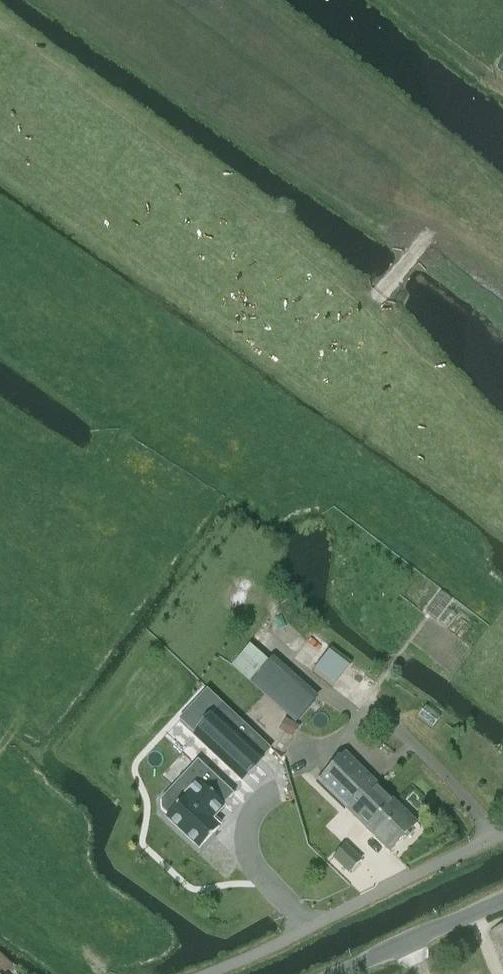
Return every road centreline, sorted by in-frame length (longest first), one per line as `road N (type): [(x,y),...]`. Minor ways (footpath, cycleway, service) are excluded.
road 1 (unclassified): [(502,839),(204,973)]
road 2 (unclassified): [(356,973),(502,910)]

